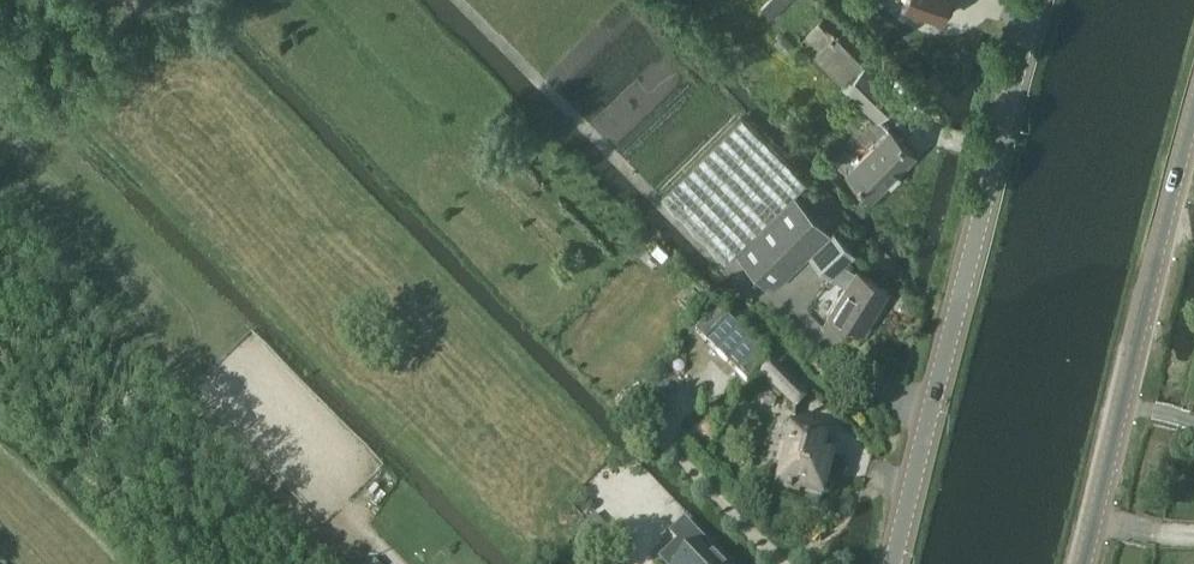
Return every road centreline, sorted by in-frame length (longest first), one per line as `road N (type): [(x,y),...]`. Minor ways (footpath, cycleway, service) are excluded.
road 1 (secondary): [(890,563),(1039,0)]
road 2 (tertiary): [(1088,563),(1193,131)]

